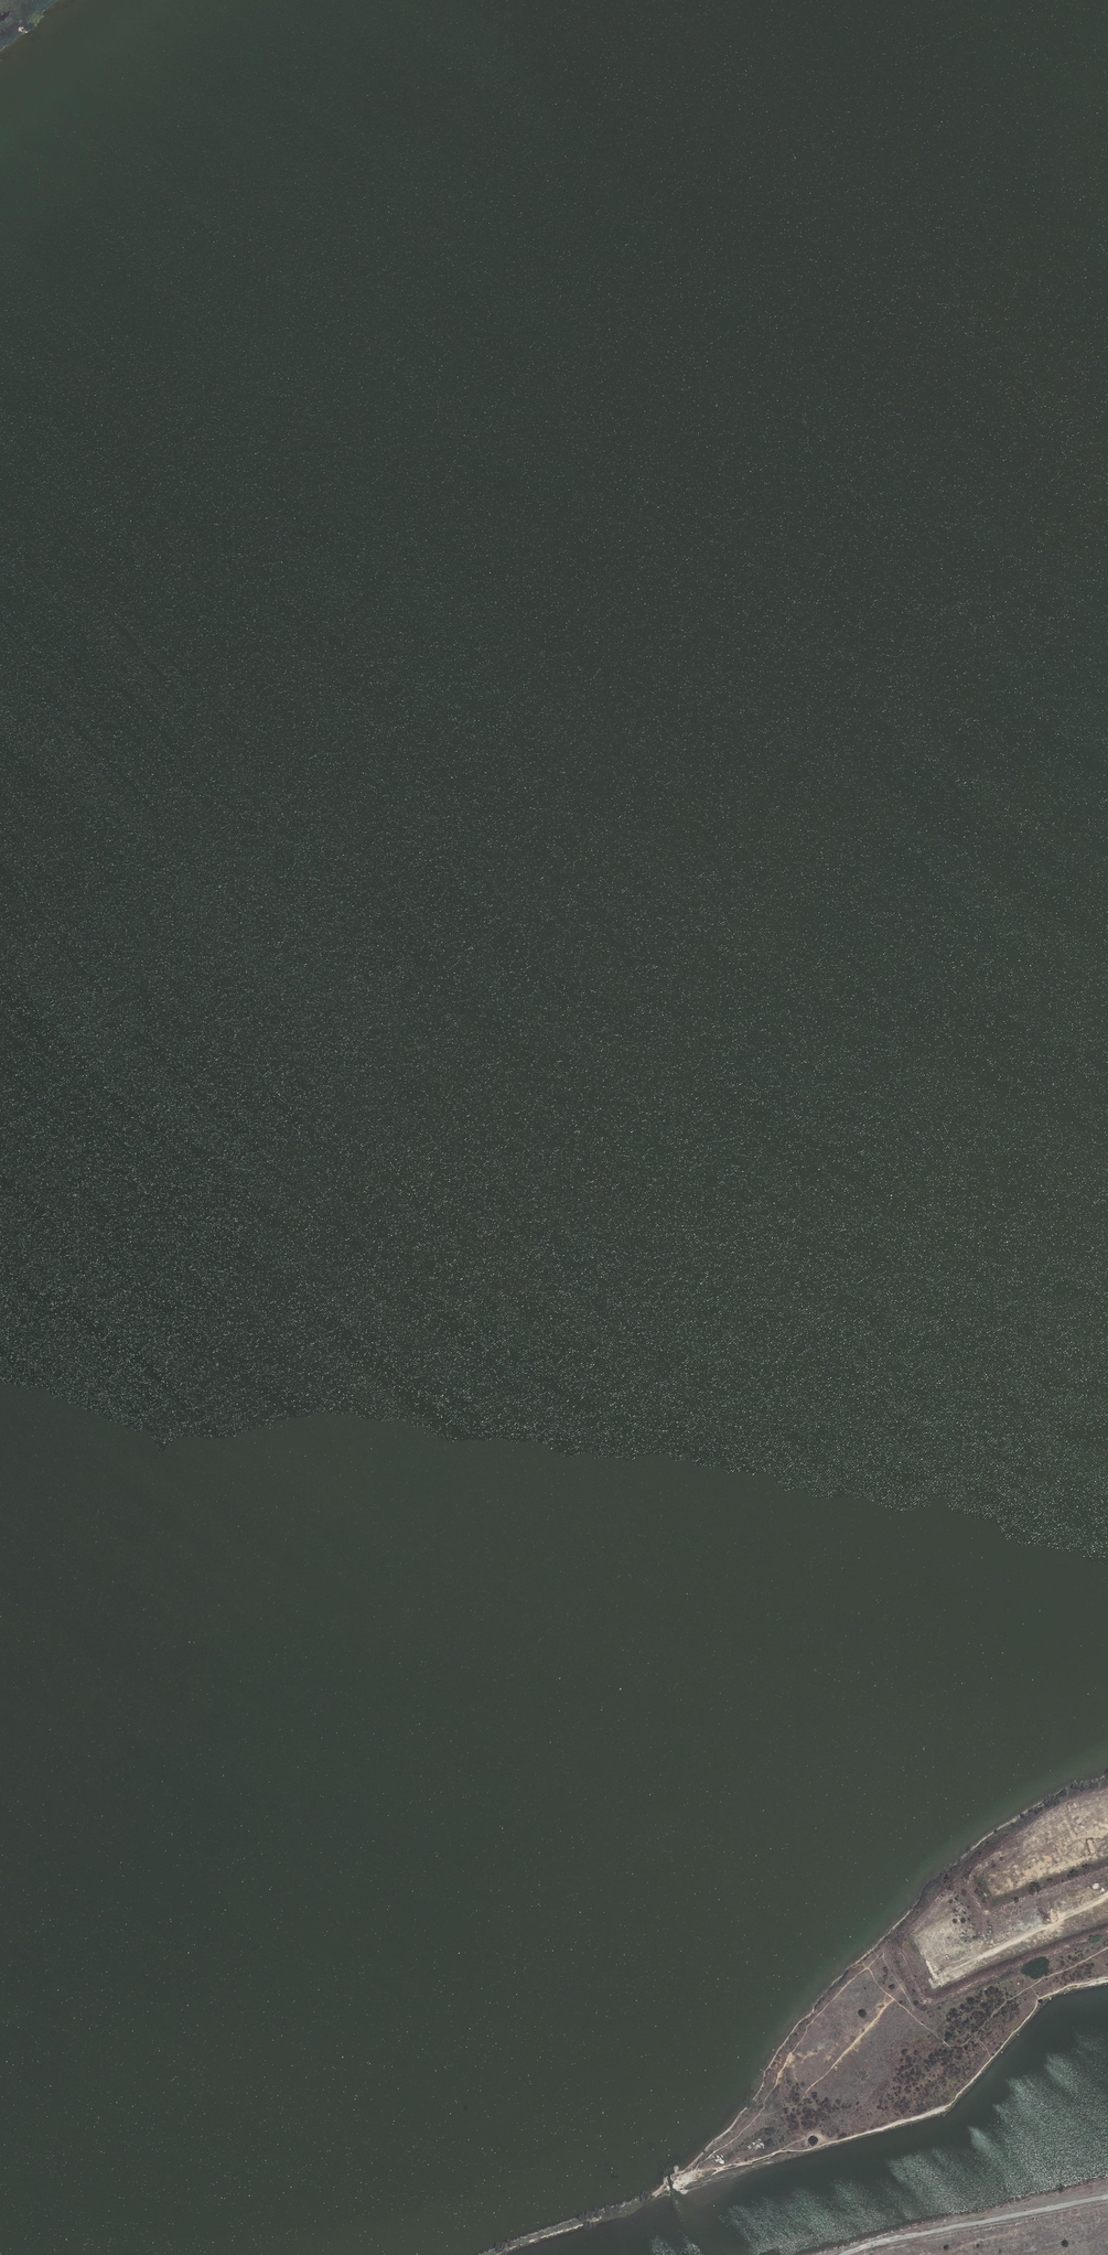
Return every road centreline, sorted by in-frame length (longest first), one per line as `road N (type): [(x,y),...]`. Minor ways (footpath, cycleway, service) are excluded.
road 1 (track): [(1107,2194),(837,2254)]

